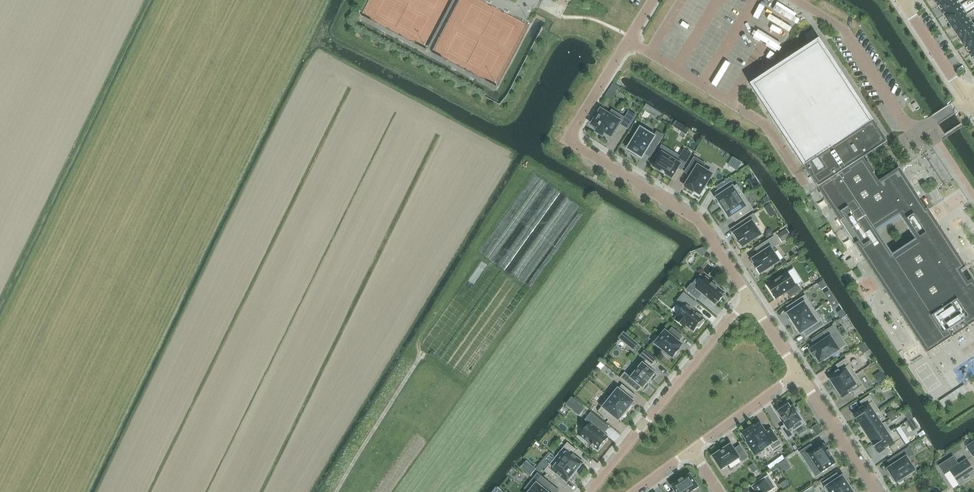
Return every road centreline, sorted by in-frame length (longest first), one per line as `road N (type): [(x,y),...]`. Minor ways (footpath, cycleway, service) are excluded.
road 1 (residential): [(653,0),(564,141),(694,215),(747,299)]
road 2 (residential): [(747,299),(589,491)]
road 3 (residential): [(799,375),(877,491)]
road 4 (residential): [(692,450),(799,375)]

